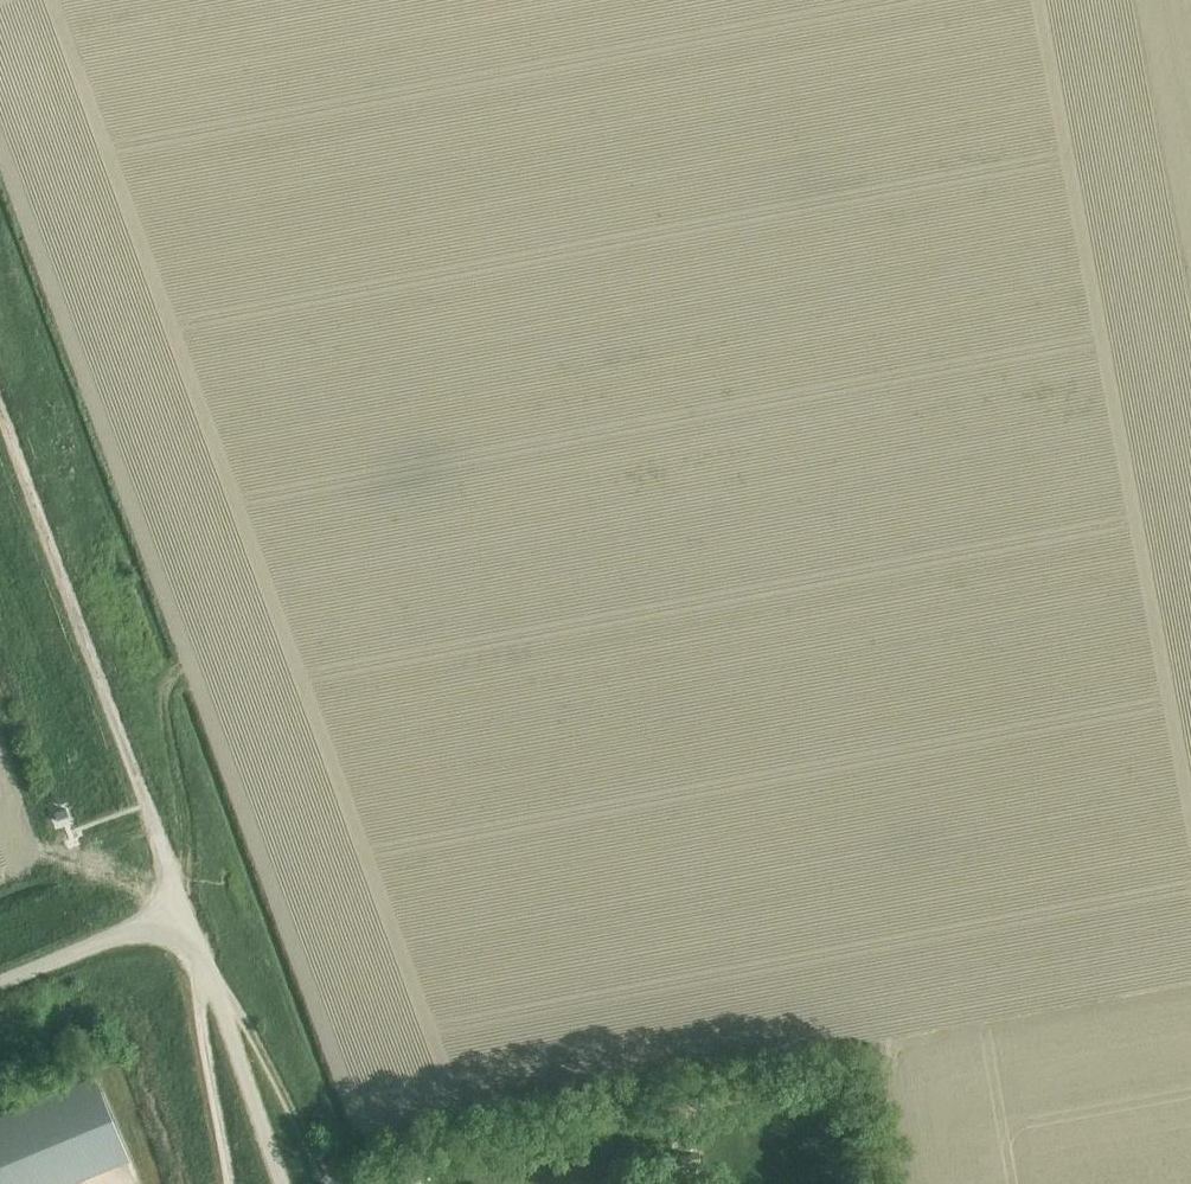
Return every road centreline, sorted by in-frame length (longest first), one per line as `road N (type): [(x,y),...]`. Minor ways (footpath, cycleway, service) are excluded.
road 1 (unclassified): [(183,908),(0,418)]
road 2 (unclassified): [(207,972),(201,1004),(228,1183)]
road 3 (unclassified): [(327,1183),(239,1009),(222,1004)]
road 4 (unclassified): [(0,983),(183,908)]
road 5 (unclassified): [(284,1183),(222,1004)]

